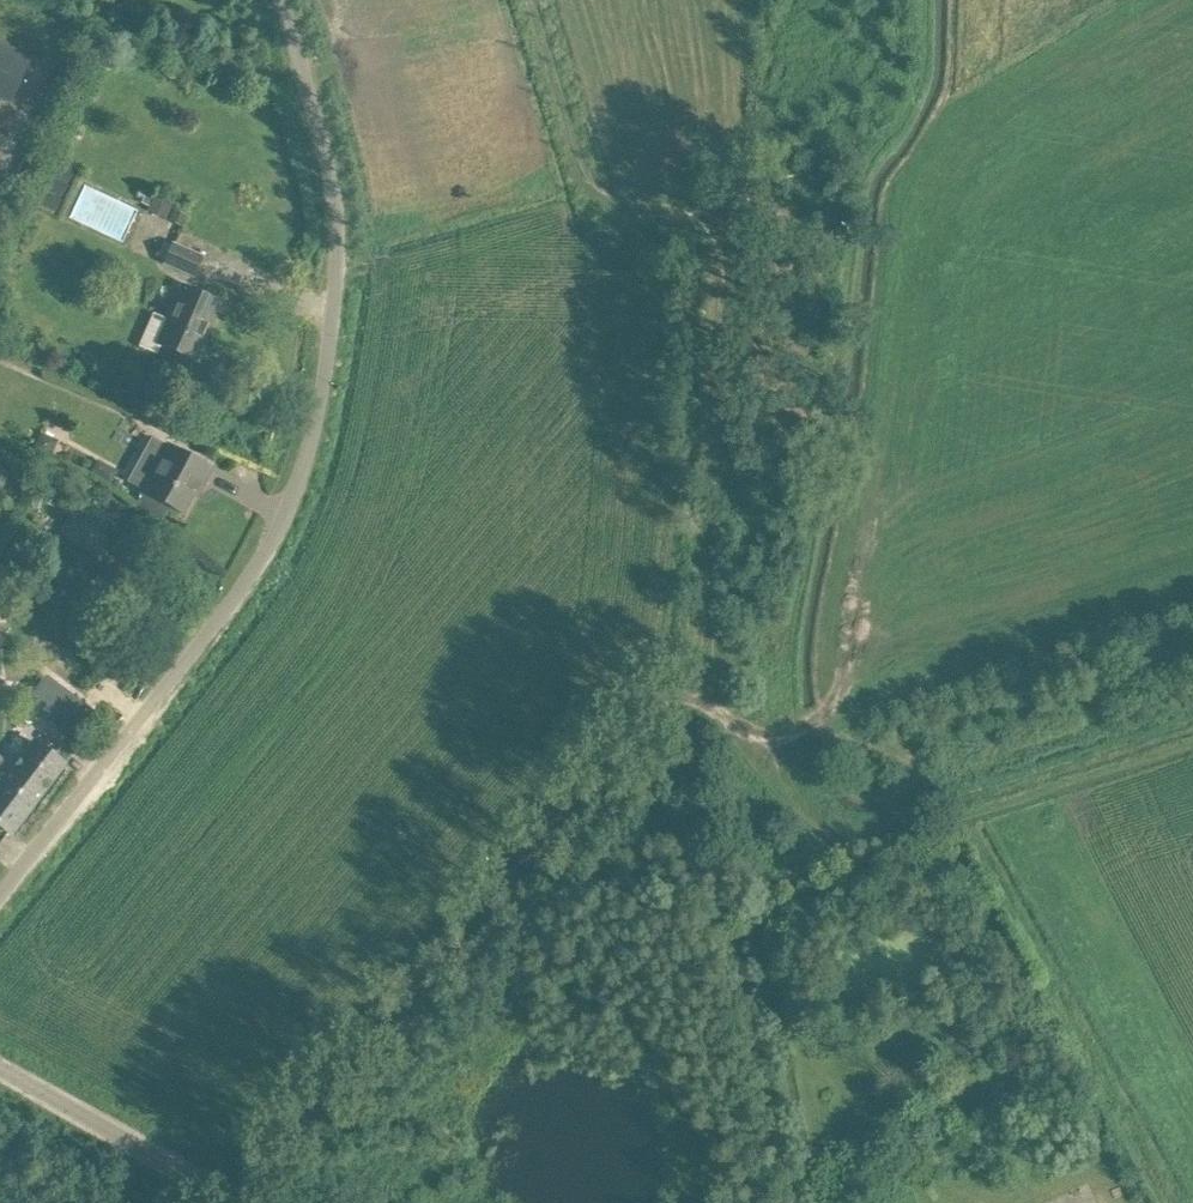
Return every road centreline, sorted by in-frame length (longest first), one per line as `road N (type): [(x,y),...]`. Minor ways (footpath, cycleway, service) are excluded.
road 1 (unclassified): [(0,893),(229,607),(308,465),(331,343),(335,151),(285,0)]
road 2 (track): [(680,676),(701,648),(712,595),(728,262),(711,226),(688,207),(592,191),(535,0)]
road 3 (track): [(229,1202),(680,676)]
road 4 (track): [(1192,724),(866,834),(811,816),(680,676)]
road 5 (unclassified): [(224,1202),(0,1071)]

